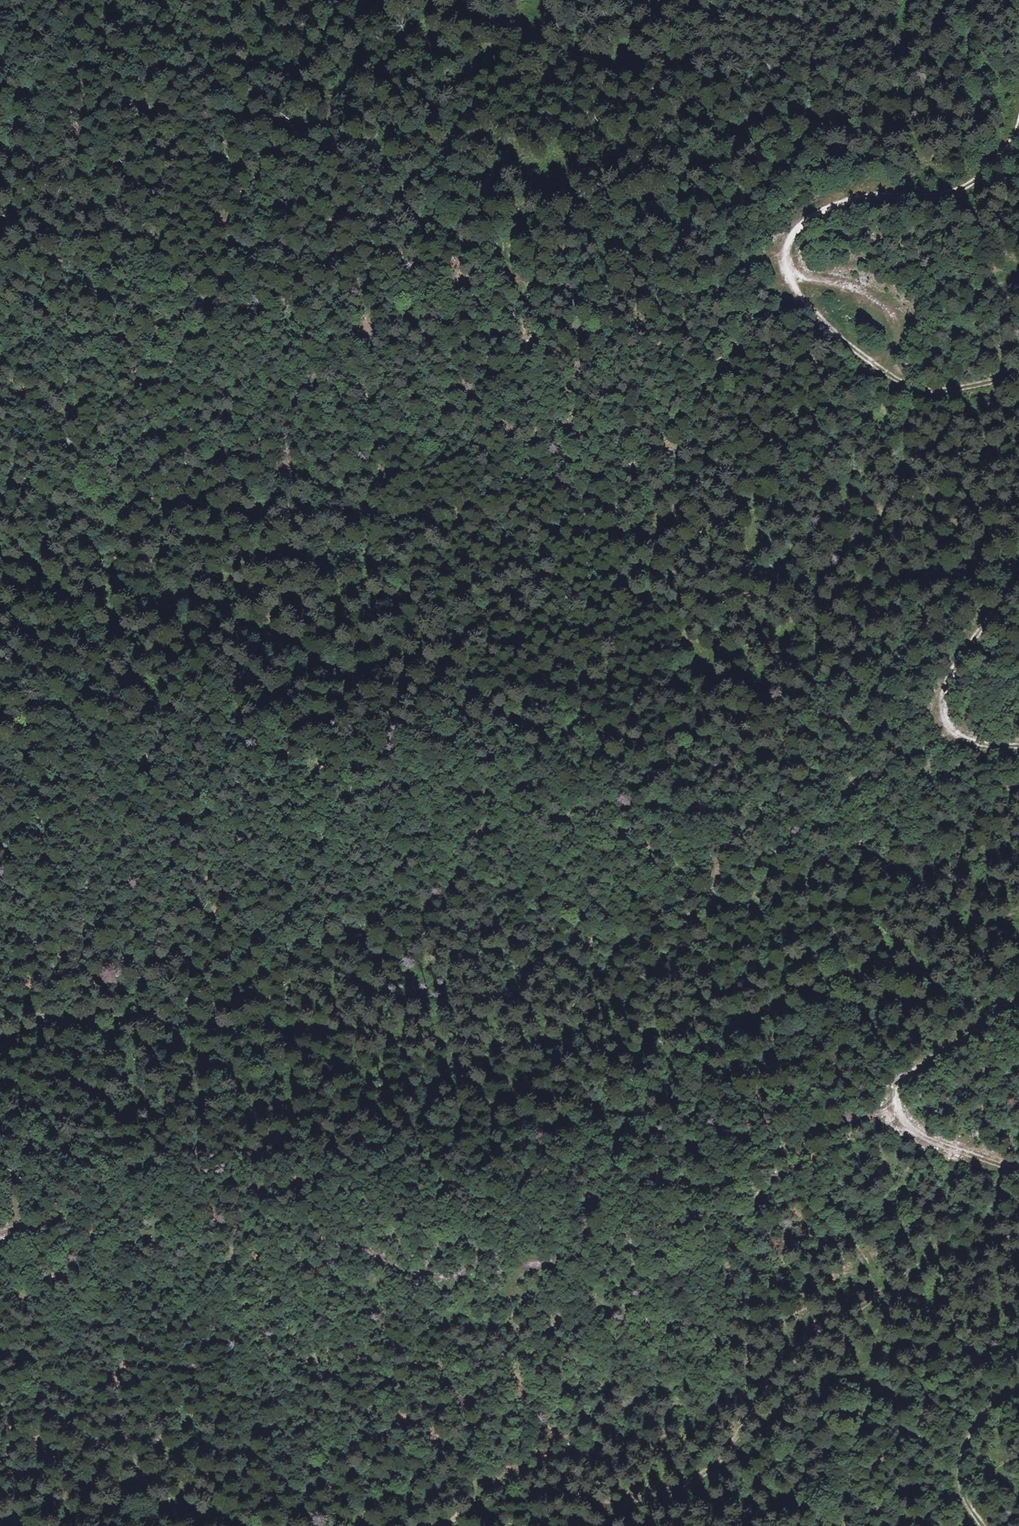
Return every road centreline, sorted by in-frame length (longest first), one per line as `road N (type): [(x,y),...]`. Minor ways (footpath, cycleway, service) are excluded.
road 1 (track): [(0,1016),(116,1009),(197,1025),(243,1047),(340,1017),(476,1039),(556,1027),(618,1048),(656,1048),(741,1008),(764,1011),(782,989),(1018,901)]
road 2 (track): [(709,671),(708,734),(665,835),(665,869),(689,889),(766,914),(805,941),(827,976),(822,1167),(882,1280),(888,1352),(847,1525)]
road 3 (track): [(0,600),(102,580),(246,624),(423,636),(485,655),(523,681),(709,671)]
road 4 (track): [(366,0),(383,11),(502,25),(591,63),(699,76),(681,119),(647,163),(598,196),(551,207),(527,224),(513,266)]
road 5 (track): [(357,1525),(446,1491),(574,1481),(636,1488),(685,1479),(723,1445),(787,1344),(882,1280)]
road 6 (track): [(0,71),(60,107),(165,107),(268,149),(331,163),(367,155),(414,178),(449,221),(513,266)]
road 7 (track): [(513,266),(537,347),(604,451),(673,616),(709,671)]
road 8 (track): [(1018,1000),(932,1056),(901,1085),(894,1108),(926,1141),(1018,1172)]
road 9 (track): [(785,256),(796,290),(830,330),(904,384),(939,393),(1018,380)]
road 10 (track): [(1018,127),(1001,158),(964,188),(839,201),(792,227),(785,256)]
road 11 (track): [(513,266),(582,290),(723,288),(754,262),(785,256)]
road 12 (track): [(0,1512),(144,1484),(276,1525)]
road 13 (track): [(1018,585),(963,656),(943,703),(959,736),(1018,747)]
road 14 (track): [(943,712),(709,671)]
road 15 (track): [(878,367),(895,345),(891,312),(847,286),(788,272)]
road 16 (track): [(1018,1395),(978,1427),(964,1457),(961,1493),(982,1525)]

